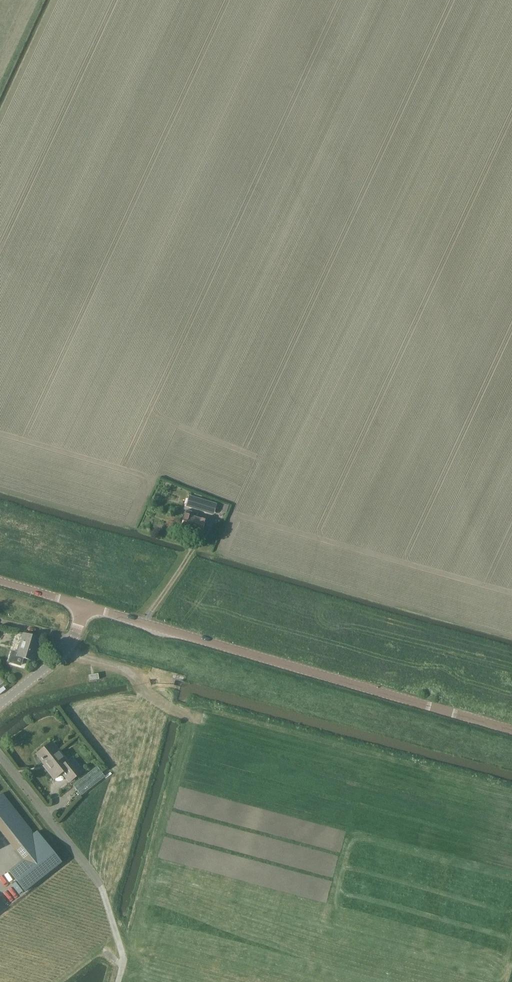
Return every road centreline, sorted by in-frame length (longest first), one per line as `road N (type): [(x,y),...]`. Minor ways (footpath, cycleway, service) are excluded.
road 1 (tertiary): [(511,730),(85,607)]
road 2 (unclassified): [(118,981),(124,960),(98,882),(0,750)]
road 3 (track): [(65,652),(118,667),(158,702),(205,720)]
road 4 (tertiary): [(0,705),(65,652),(85,607)]

